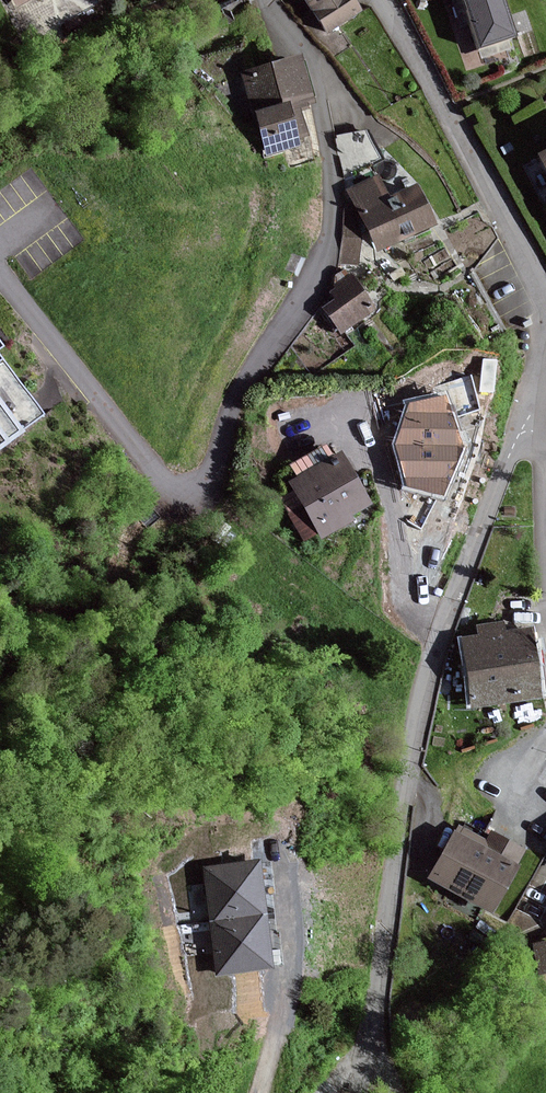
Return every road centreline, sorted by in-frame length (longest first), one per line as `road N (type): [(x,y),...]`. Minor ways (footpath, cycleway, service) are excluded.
road 1 (residential): [(357,1092),(415,728),(443,627),(508,456),(523,430),(545,418)]
road 2 (residential): [(545,295),(388,0)]
road 3 (track): [(280,861),(287,959),(263,1092)]

